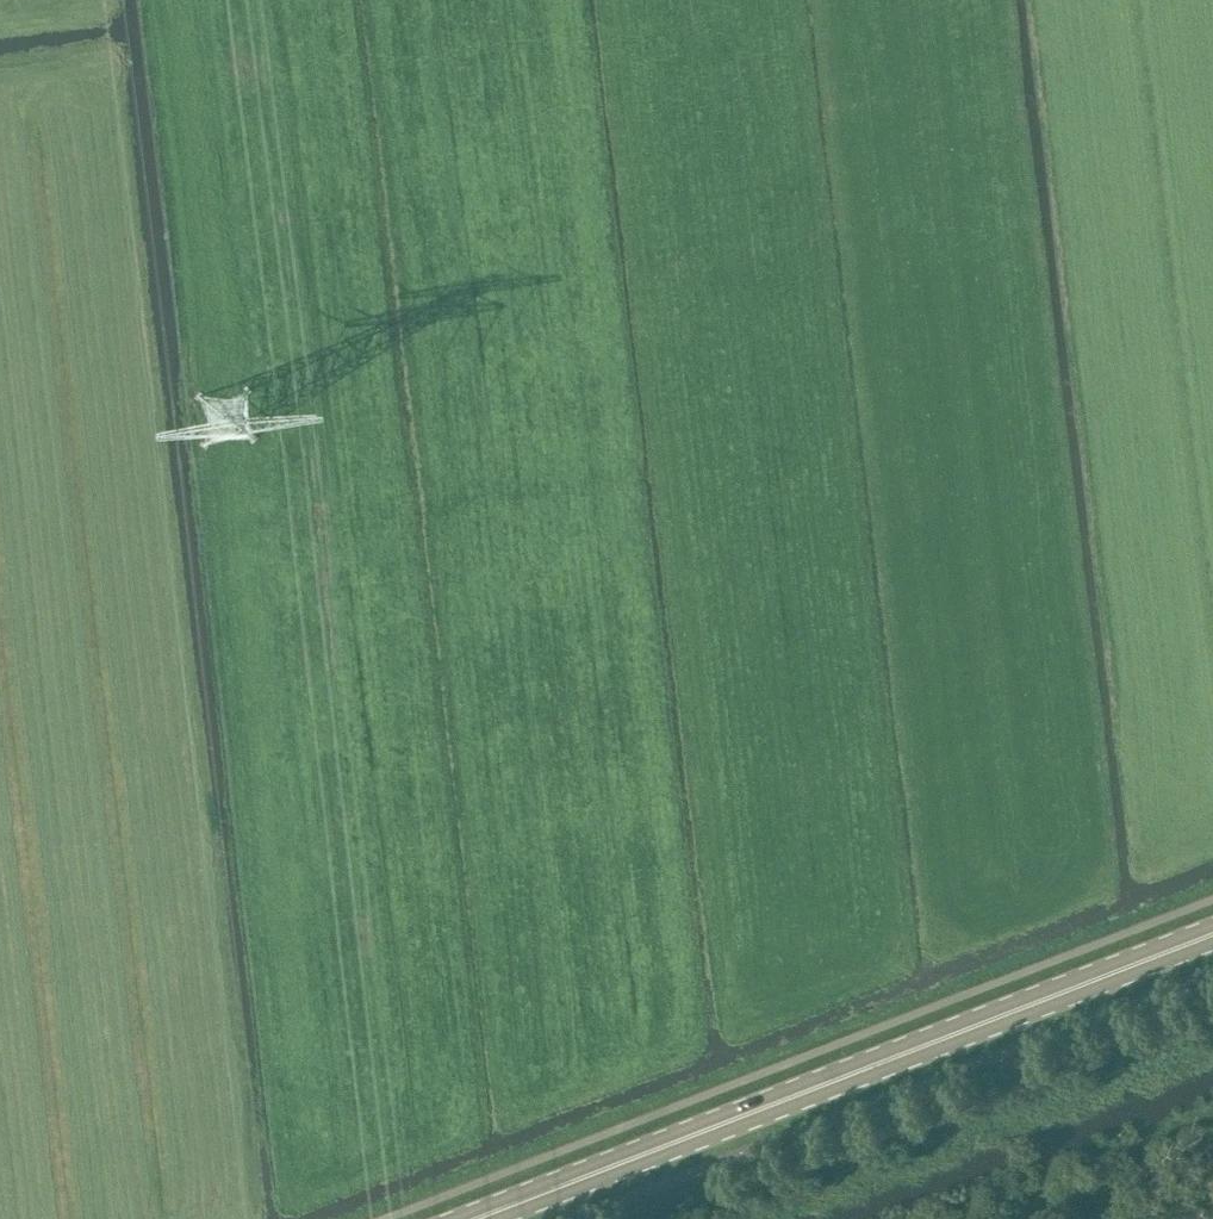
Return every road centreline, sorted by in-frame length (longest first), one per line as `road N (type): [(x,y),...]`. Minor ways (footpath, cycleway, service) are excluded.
road 1 (primary): [(478,1218),(1212,934)]

